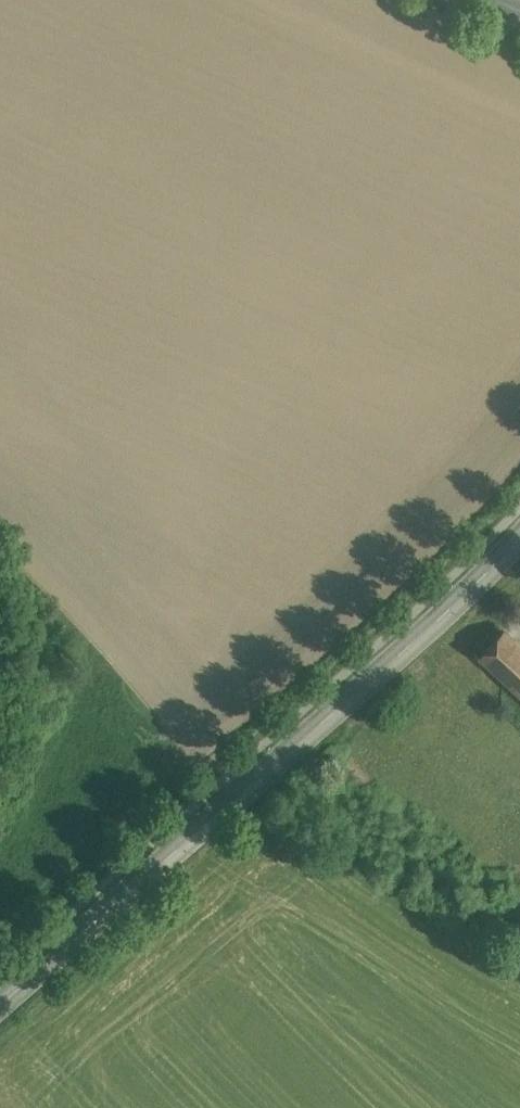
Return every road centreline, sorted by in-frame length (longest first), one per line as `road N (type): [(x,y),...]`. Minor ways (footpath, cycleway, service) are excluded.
road 1 (tertiary): [(519,547),(0,1007)]

